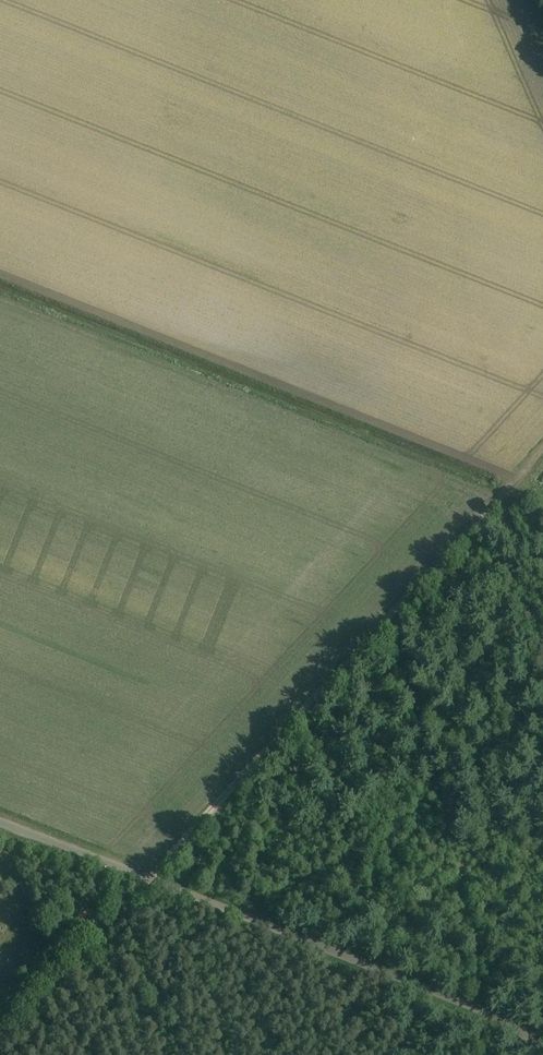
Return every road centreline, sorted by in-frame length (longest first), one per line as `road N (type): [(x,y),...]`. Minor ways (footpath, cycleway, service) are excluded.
road 1 (track): [(0,1045),(542,448)]
road 2 (unclassified): [(538,1054),(518,1026),(495,1015),(0,820)]
road 3 (track): [(488,1013),(391,613)]

